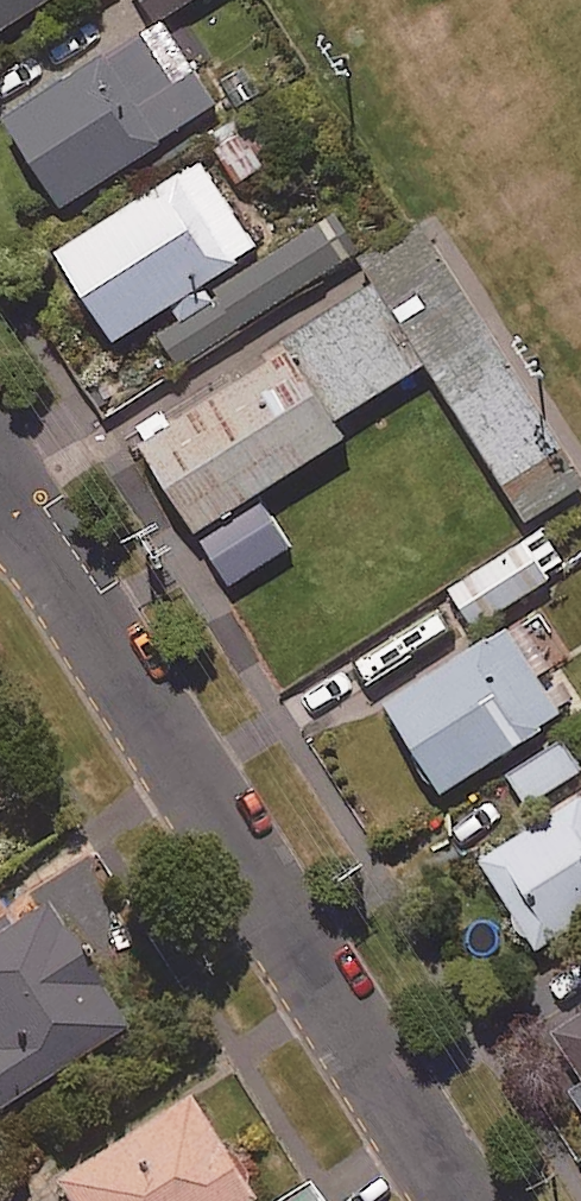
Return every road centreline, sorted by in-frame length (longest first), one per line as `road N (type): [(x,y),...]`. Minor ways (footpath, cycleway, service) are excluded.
road 1 (residential): [(459,1200),(0,471)]

